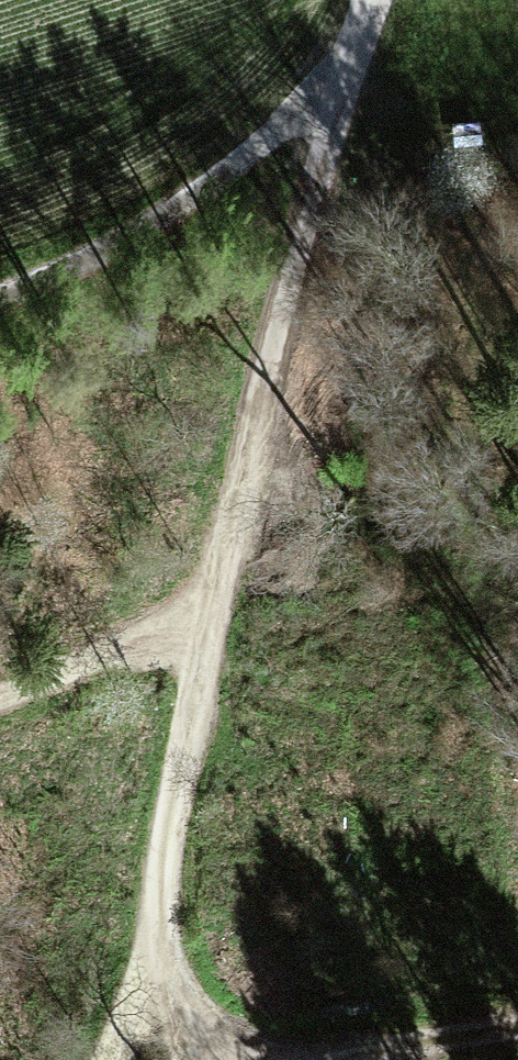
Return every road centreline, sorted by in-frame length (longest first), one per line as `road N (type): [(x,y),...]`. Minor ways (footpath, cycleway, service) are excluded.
road 1 (track): [(163,933),(166,821),(226,549),(372,0)]
road 2 (track): [(360,31),(201,196),(53,283),(0,300)]
road 3 (track): [(209,626),(0,705)]
road 4 (track): [(163,933),(111,1059)]
road 5 (track): [(163,933),(191,1059)]

